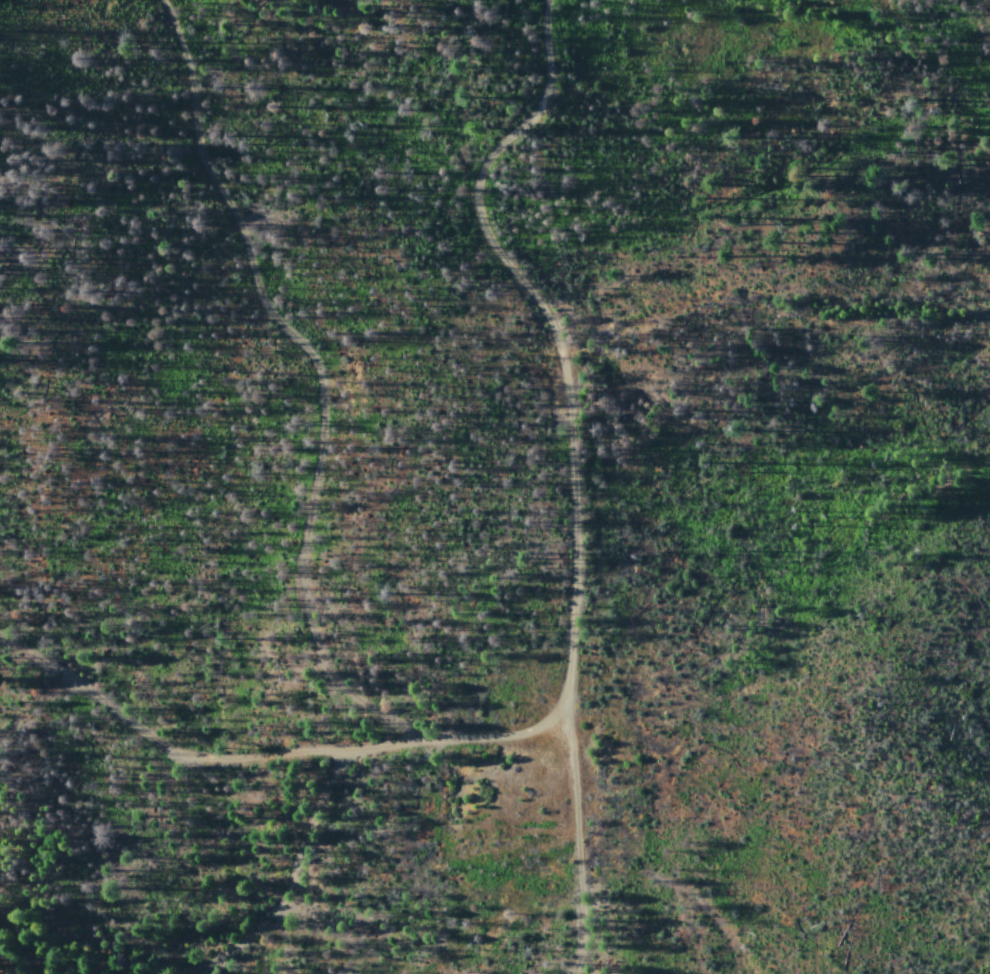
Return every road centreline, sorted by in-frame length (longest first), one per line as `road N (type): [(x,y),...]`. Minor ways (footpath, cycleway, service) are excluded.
road 1 (residential): [(558,0),(535,119),(474,170),(483,236),(551,329),(565,404),(574,554),(568,808),(578,841),(561,973)]
road 2 (track): [(573,738),(453,729),(194,755),(0,648)]

